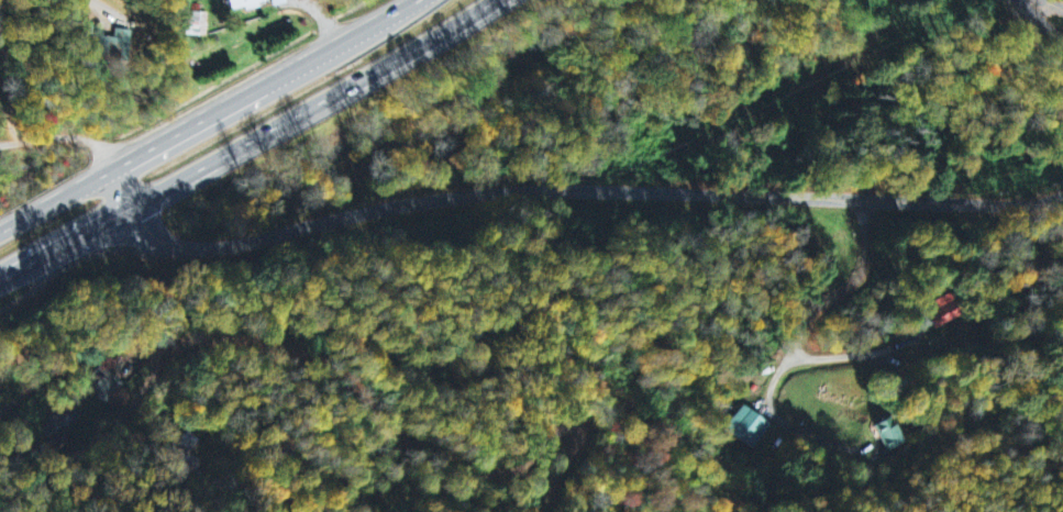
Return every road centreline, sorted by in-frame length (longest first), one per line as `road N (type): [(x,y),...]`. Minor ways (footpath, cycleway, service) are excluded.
road 1 (residential): [(109,170),(148,233),(192,248),(618,188),(1062,202)]
road 2 (trunk): [(0,274),(290,118),(484,0)]
road 3 (trunk): [(418,0),(288,79),(0,232)]
road 4 (residential): [(0,415),(98,347),(130,337),(165,347),(159,383),(80,501)]
road 5 (residential): [(861,200),(867,265),(853,290),(800,333),(799,354)]

